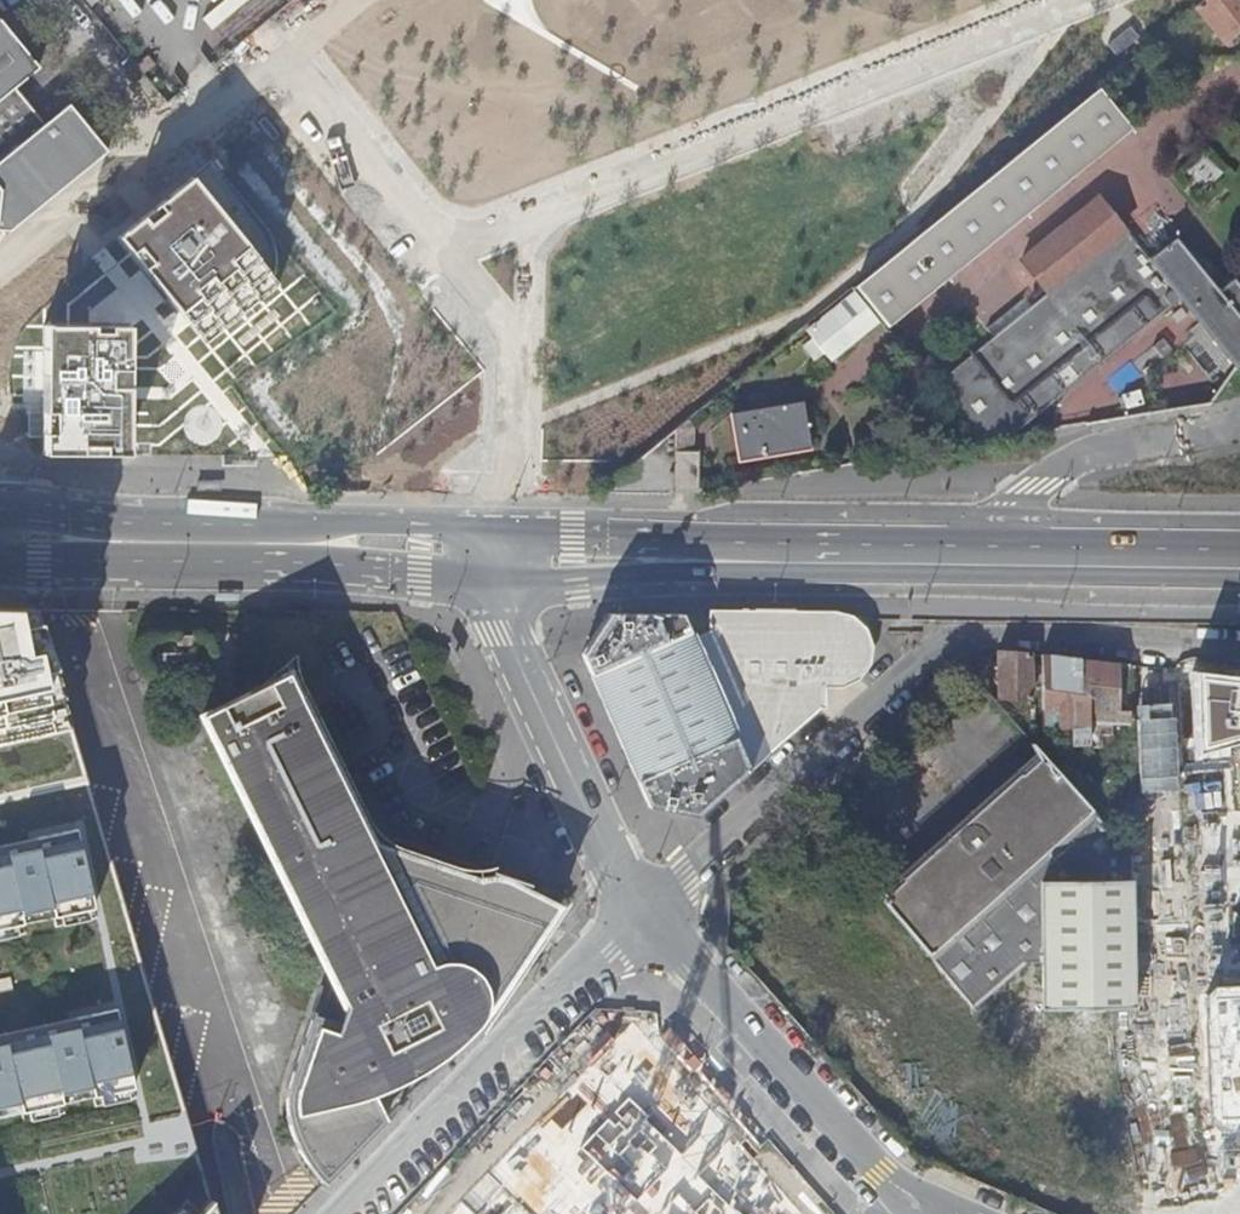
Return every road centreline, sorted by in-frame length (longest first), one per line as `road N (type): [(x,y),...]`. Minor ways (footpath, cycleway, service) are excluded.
road 1 (primary): [(1239,559),(485,560)]
road 2 (primary): [(485,560),(0,563)]
road 3 (residential): [(639,909),(868,1182),(927,1213)]
road 4 (unclassified): [(345,1213),(639,909)]
road 5 (residential): [(947,633),(639,909)]
road 6 (residential): [(639,909),(506,633),(485,560)]
road 7 (unclassified): [(0,289),(174,147)]
road 8 (unclassified): [(174,147),(53,0)]

